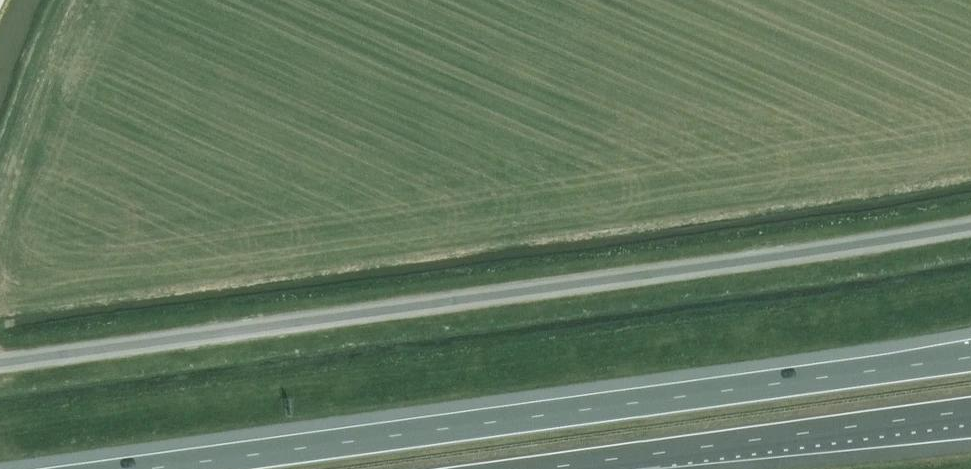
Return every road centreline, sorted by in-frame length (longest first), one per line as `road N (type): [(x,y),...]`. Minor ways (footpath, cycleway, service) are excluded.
road 1 (tertiary): [(0,363),(970,224)]
road 2 (motorway): [(970,357),(143,468)]
road 3 (motorway): [(541,468),(970,410)]

